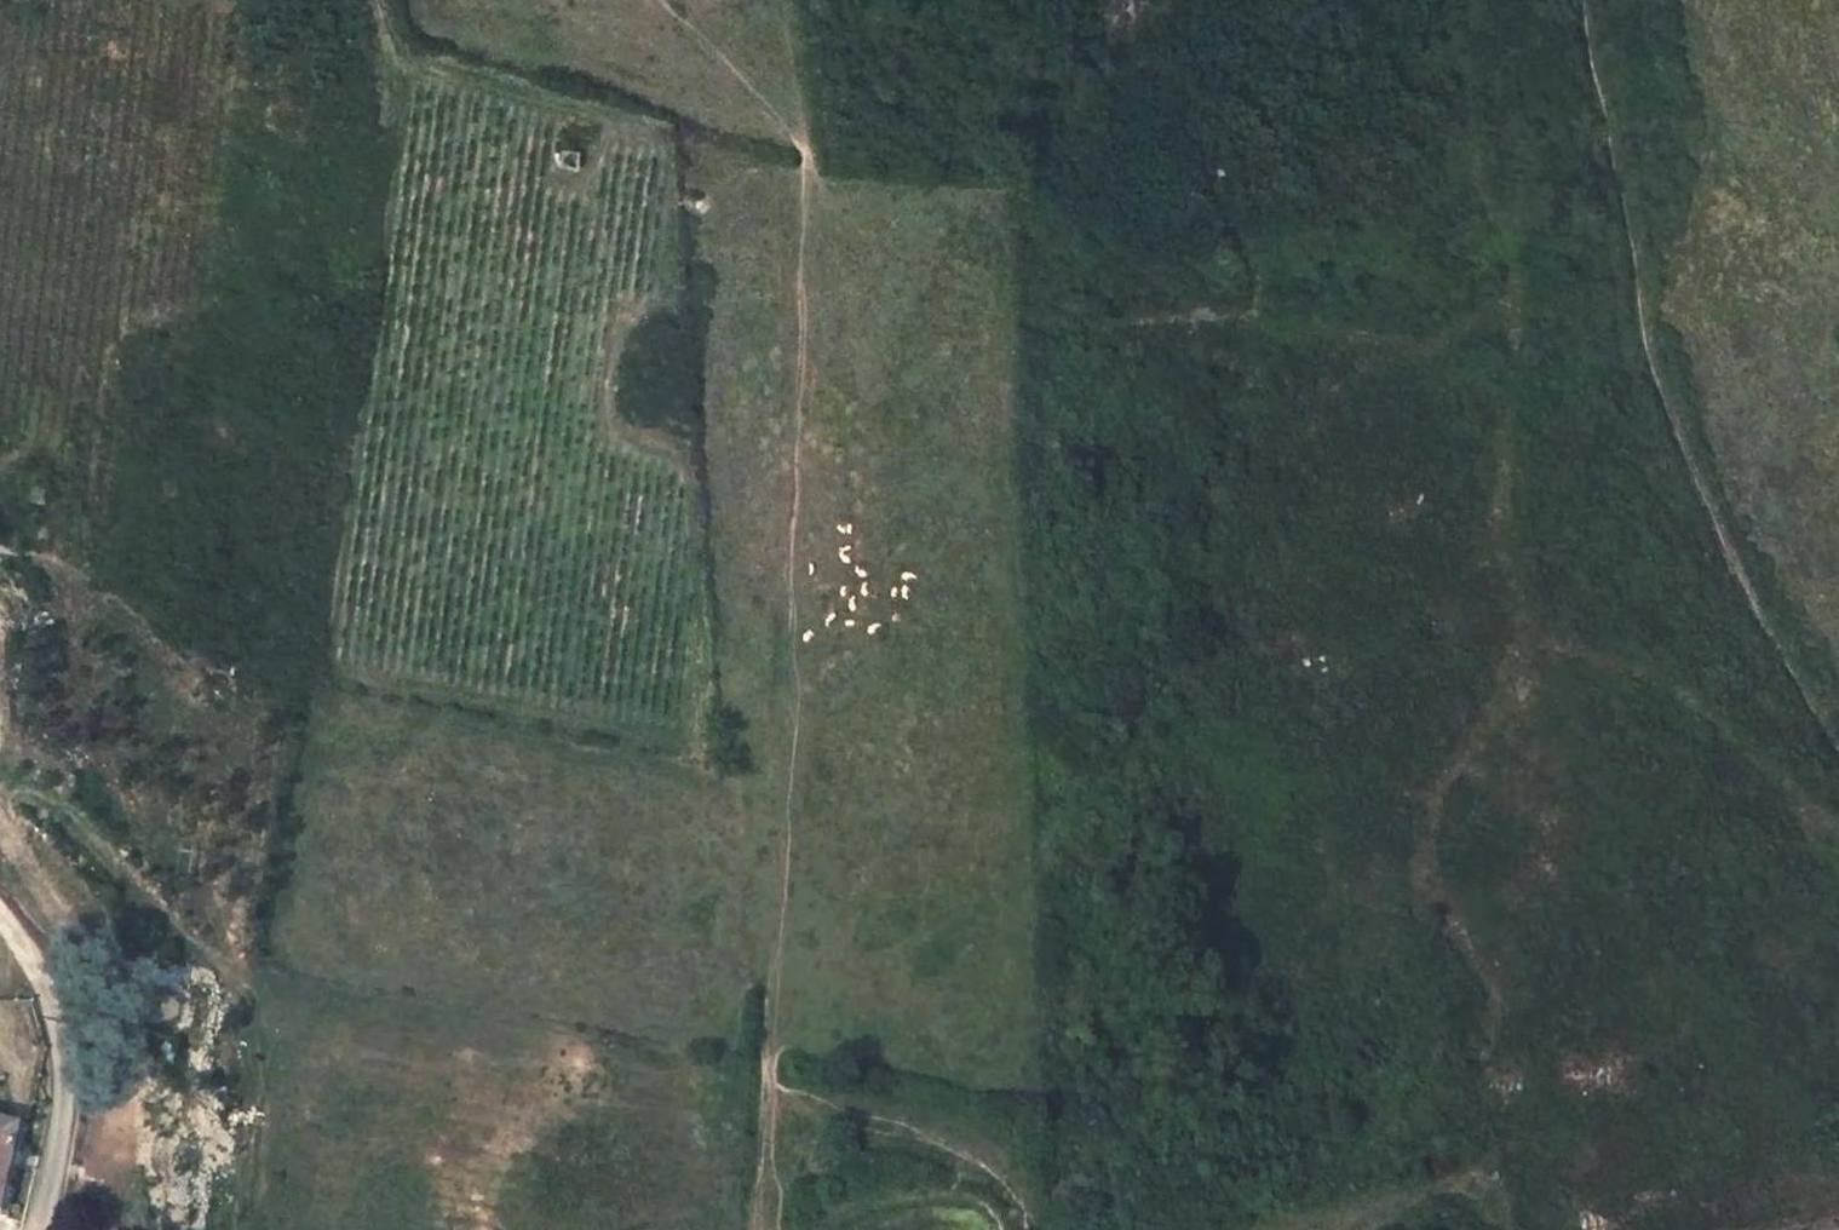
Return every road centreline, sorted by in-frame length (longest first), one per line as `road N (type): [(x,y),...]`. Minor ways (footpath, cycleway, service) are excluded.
road 1 (track): [(1584,0),(1635,312),(1658,386),(1741,585),(1838,752)]

